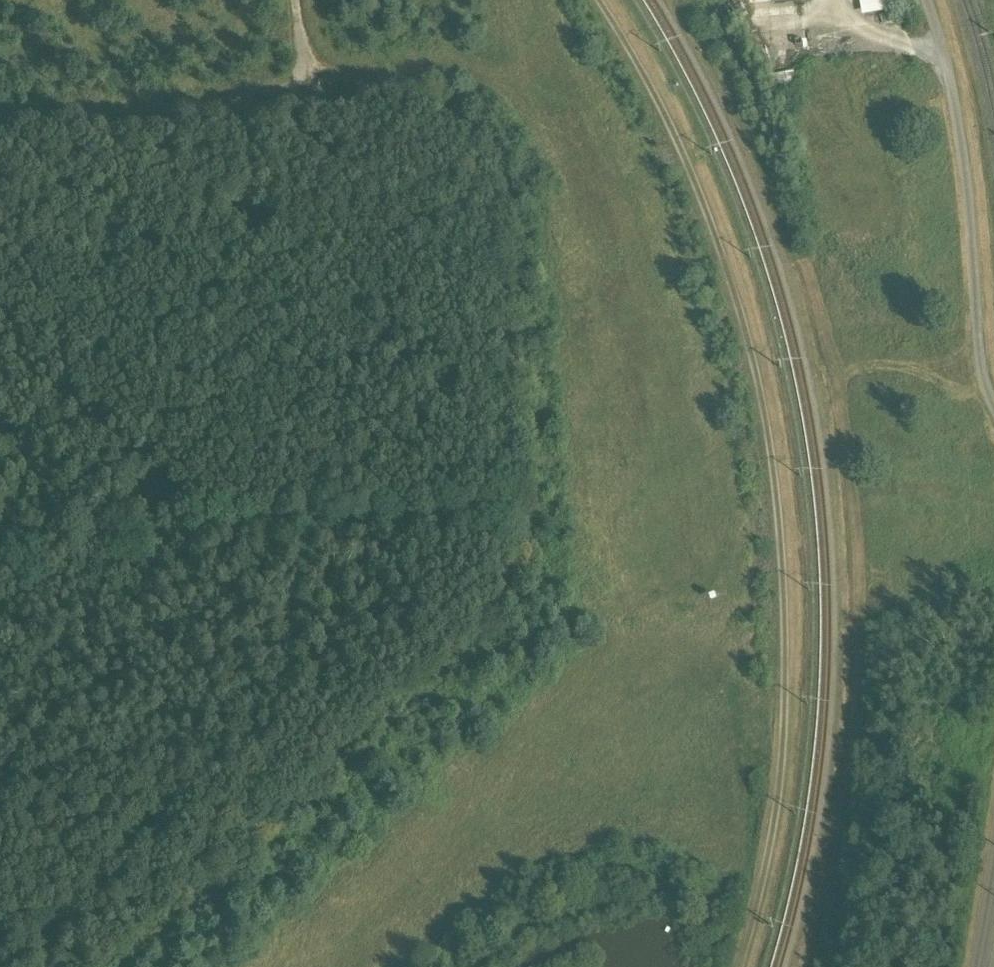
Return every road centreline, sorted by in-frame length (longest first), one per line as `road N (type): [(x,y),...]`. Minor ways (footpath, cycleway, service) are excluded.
road 1 (track): [(600,0),(646,71),(699,186),(731,272),(772,440),(782,539),(782,736),(774,832),(741,966)]
road 2 (track): [(523,519),(0,551)]
road 3 (track): [(0,129),(323,102),(309,0)]

